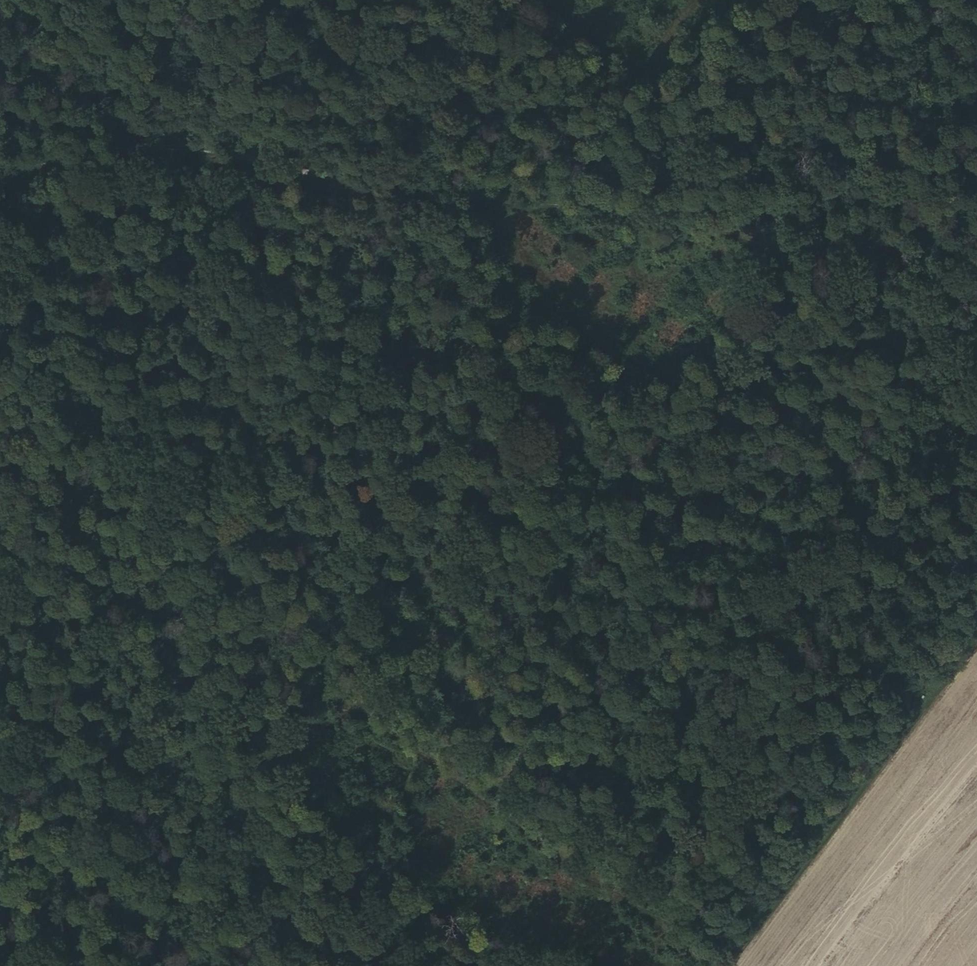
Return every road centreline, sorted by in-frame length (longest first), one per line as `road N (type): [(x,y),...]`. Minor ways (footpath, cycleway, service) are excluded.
road 1 (track): [(722,965),(976,619)]

